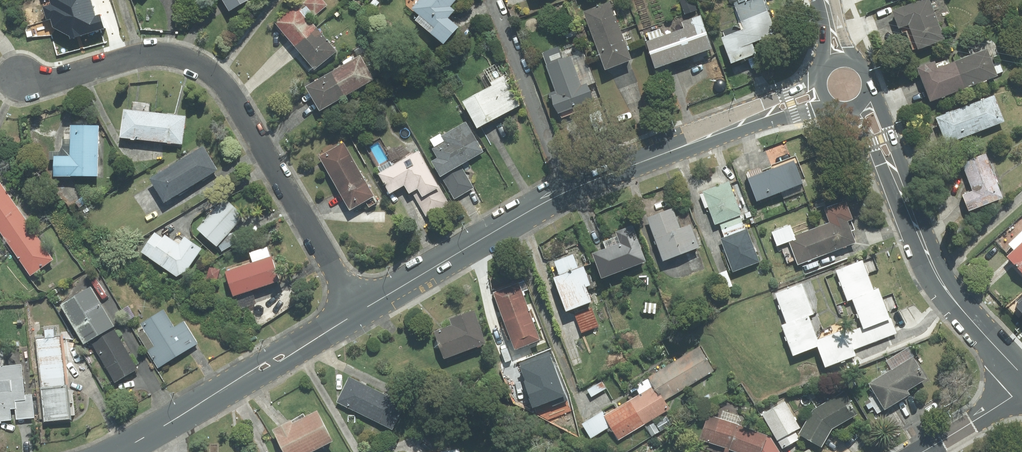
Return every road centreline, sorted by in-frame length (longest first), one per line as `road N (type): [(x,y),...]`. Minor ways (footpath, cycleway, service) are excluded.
road 1 (residential): [(20,79),(57,80),(154,56),(200,67),(231,98),(360,312)]
road 2 (secondary): [(360,312),(545,204),(754,119)]
road 3 (secondary): [(118,451),(360,312)]
road 4 (secondary): [(927,254),(1021,376)]

